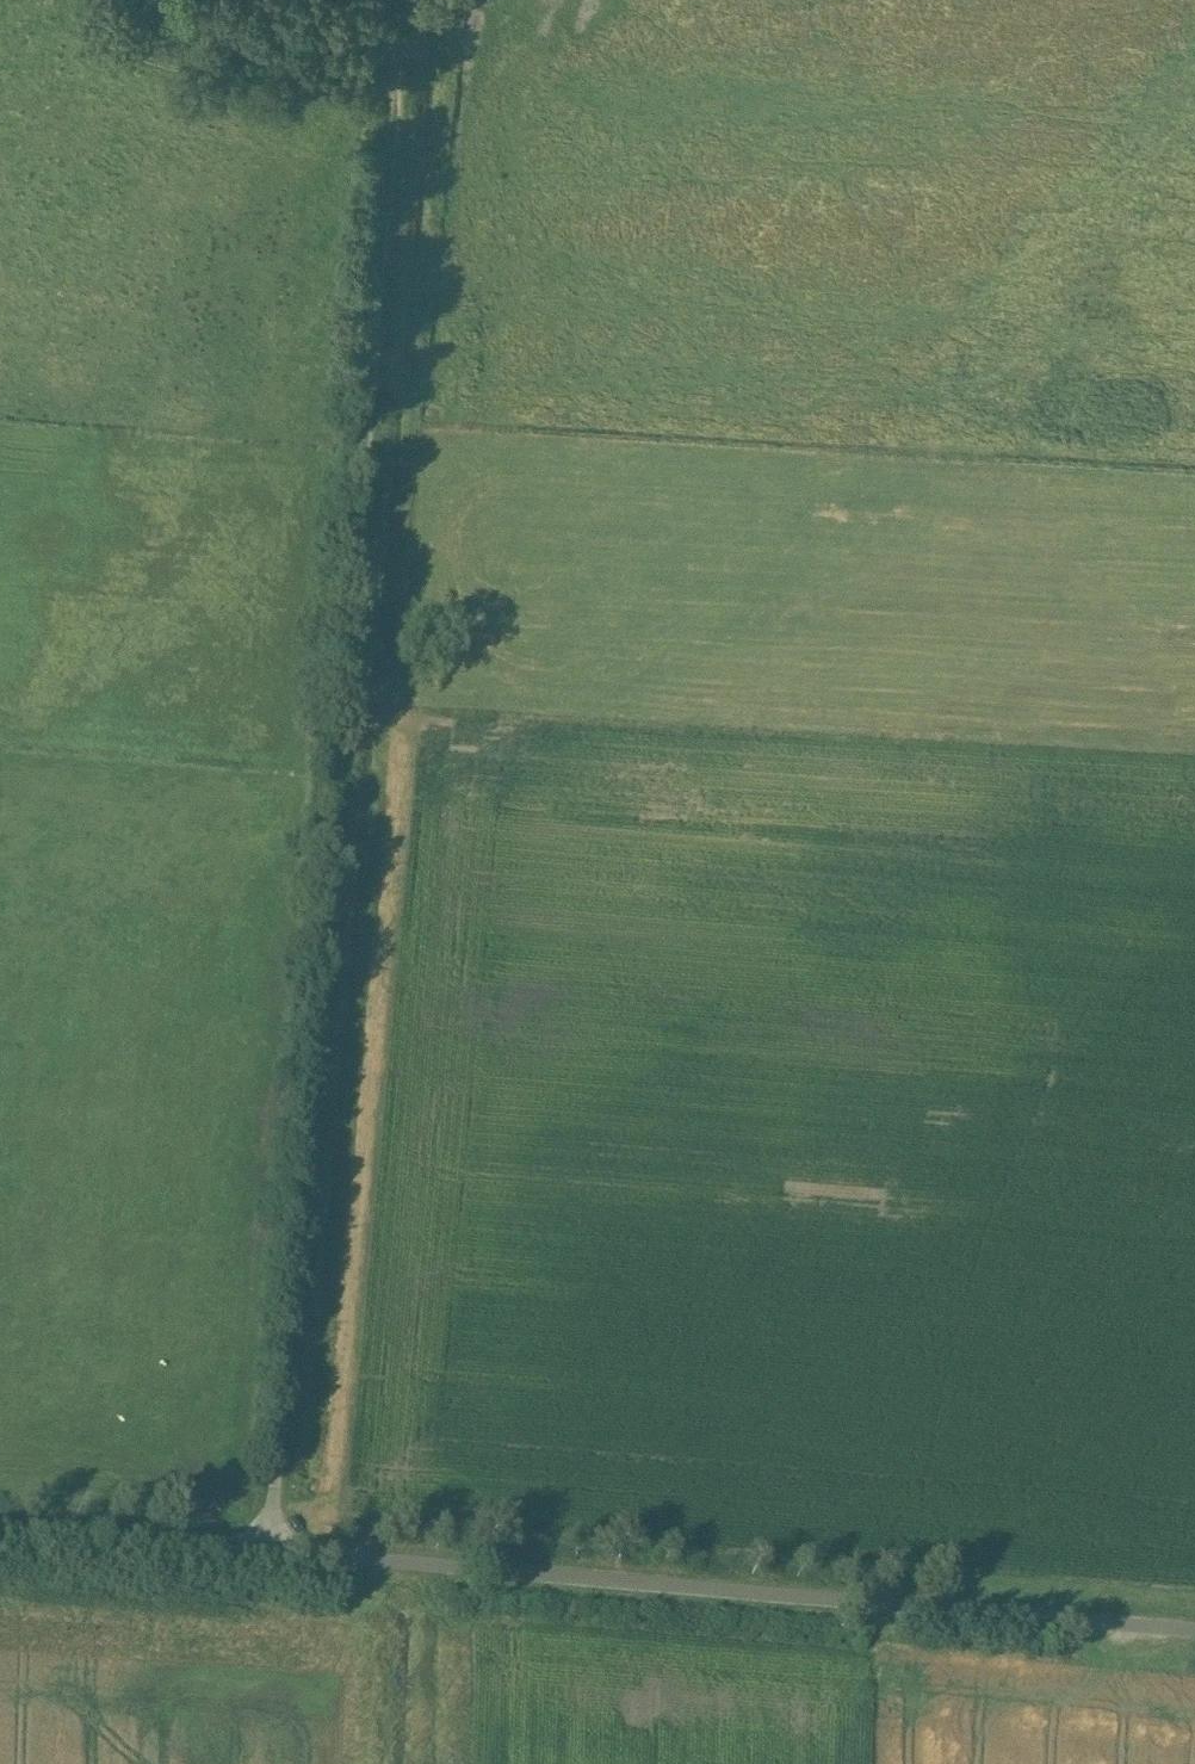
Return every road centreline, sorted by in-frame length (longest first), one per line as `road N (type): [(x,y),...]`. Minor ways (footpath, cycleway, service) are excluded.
road 1 (unclassified): [(1194,1628),(0,1526)]

